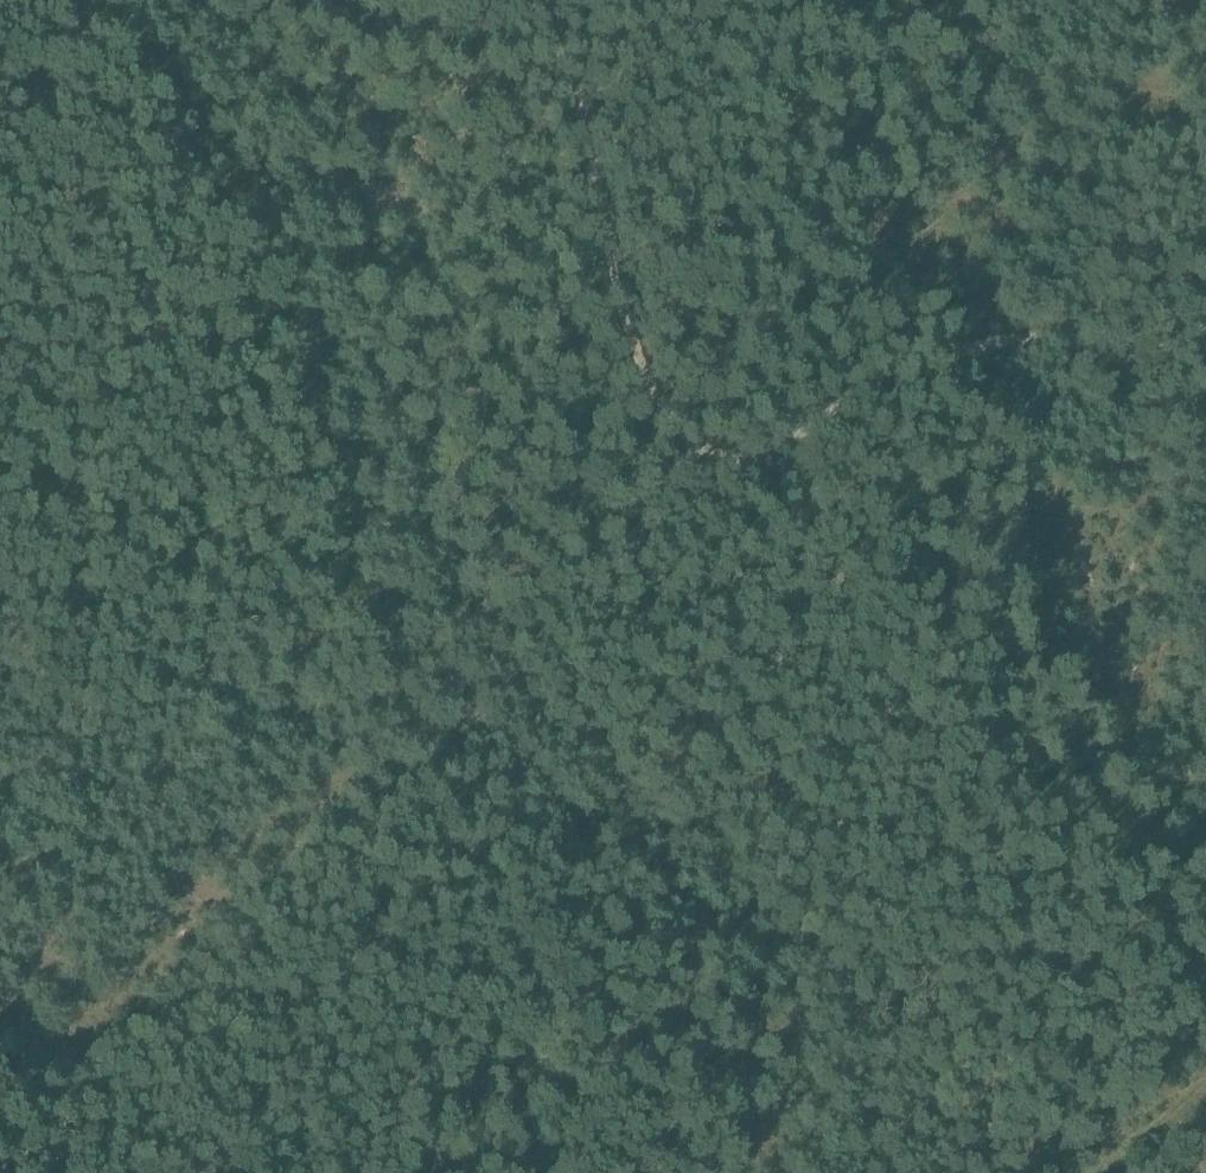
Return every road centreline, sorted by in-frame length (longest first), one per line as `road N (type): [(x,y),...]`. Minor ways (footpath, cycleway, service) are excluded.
road 1 (track): [(1205,1078),(1103,1172)]

